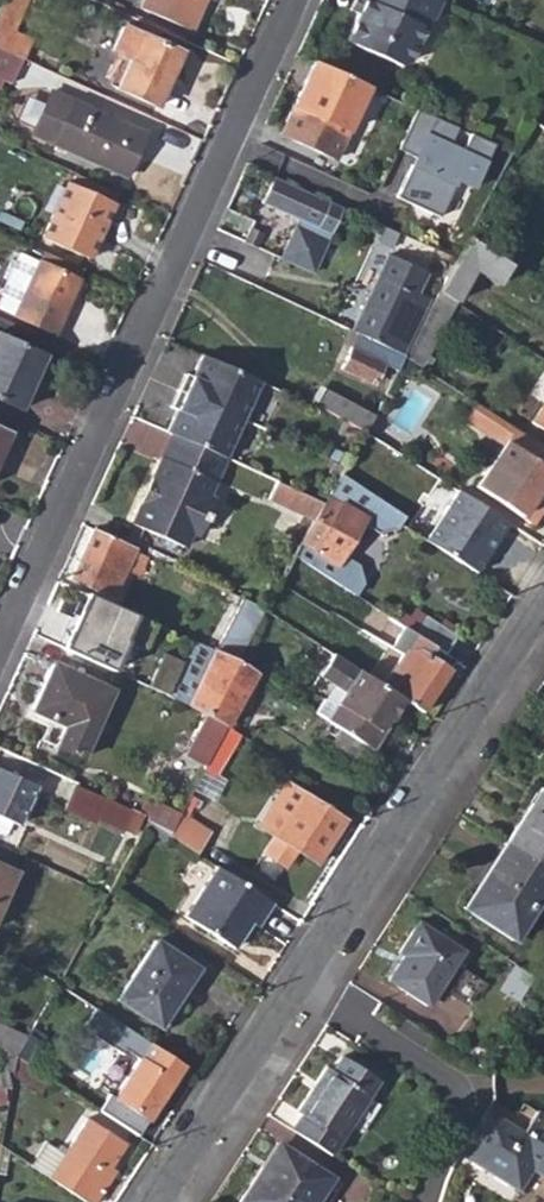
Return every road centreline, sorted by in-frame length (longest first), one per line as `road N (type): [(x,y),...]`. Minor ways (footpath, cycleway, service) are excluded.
road 1 (residential): [(543,603),(155,1201)]
road 2 (residential): [(295,0),(0,641)]

